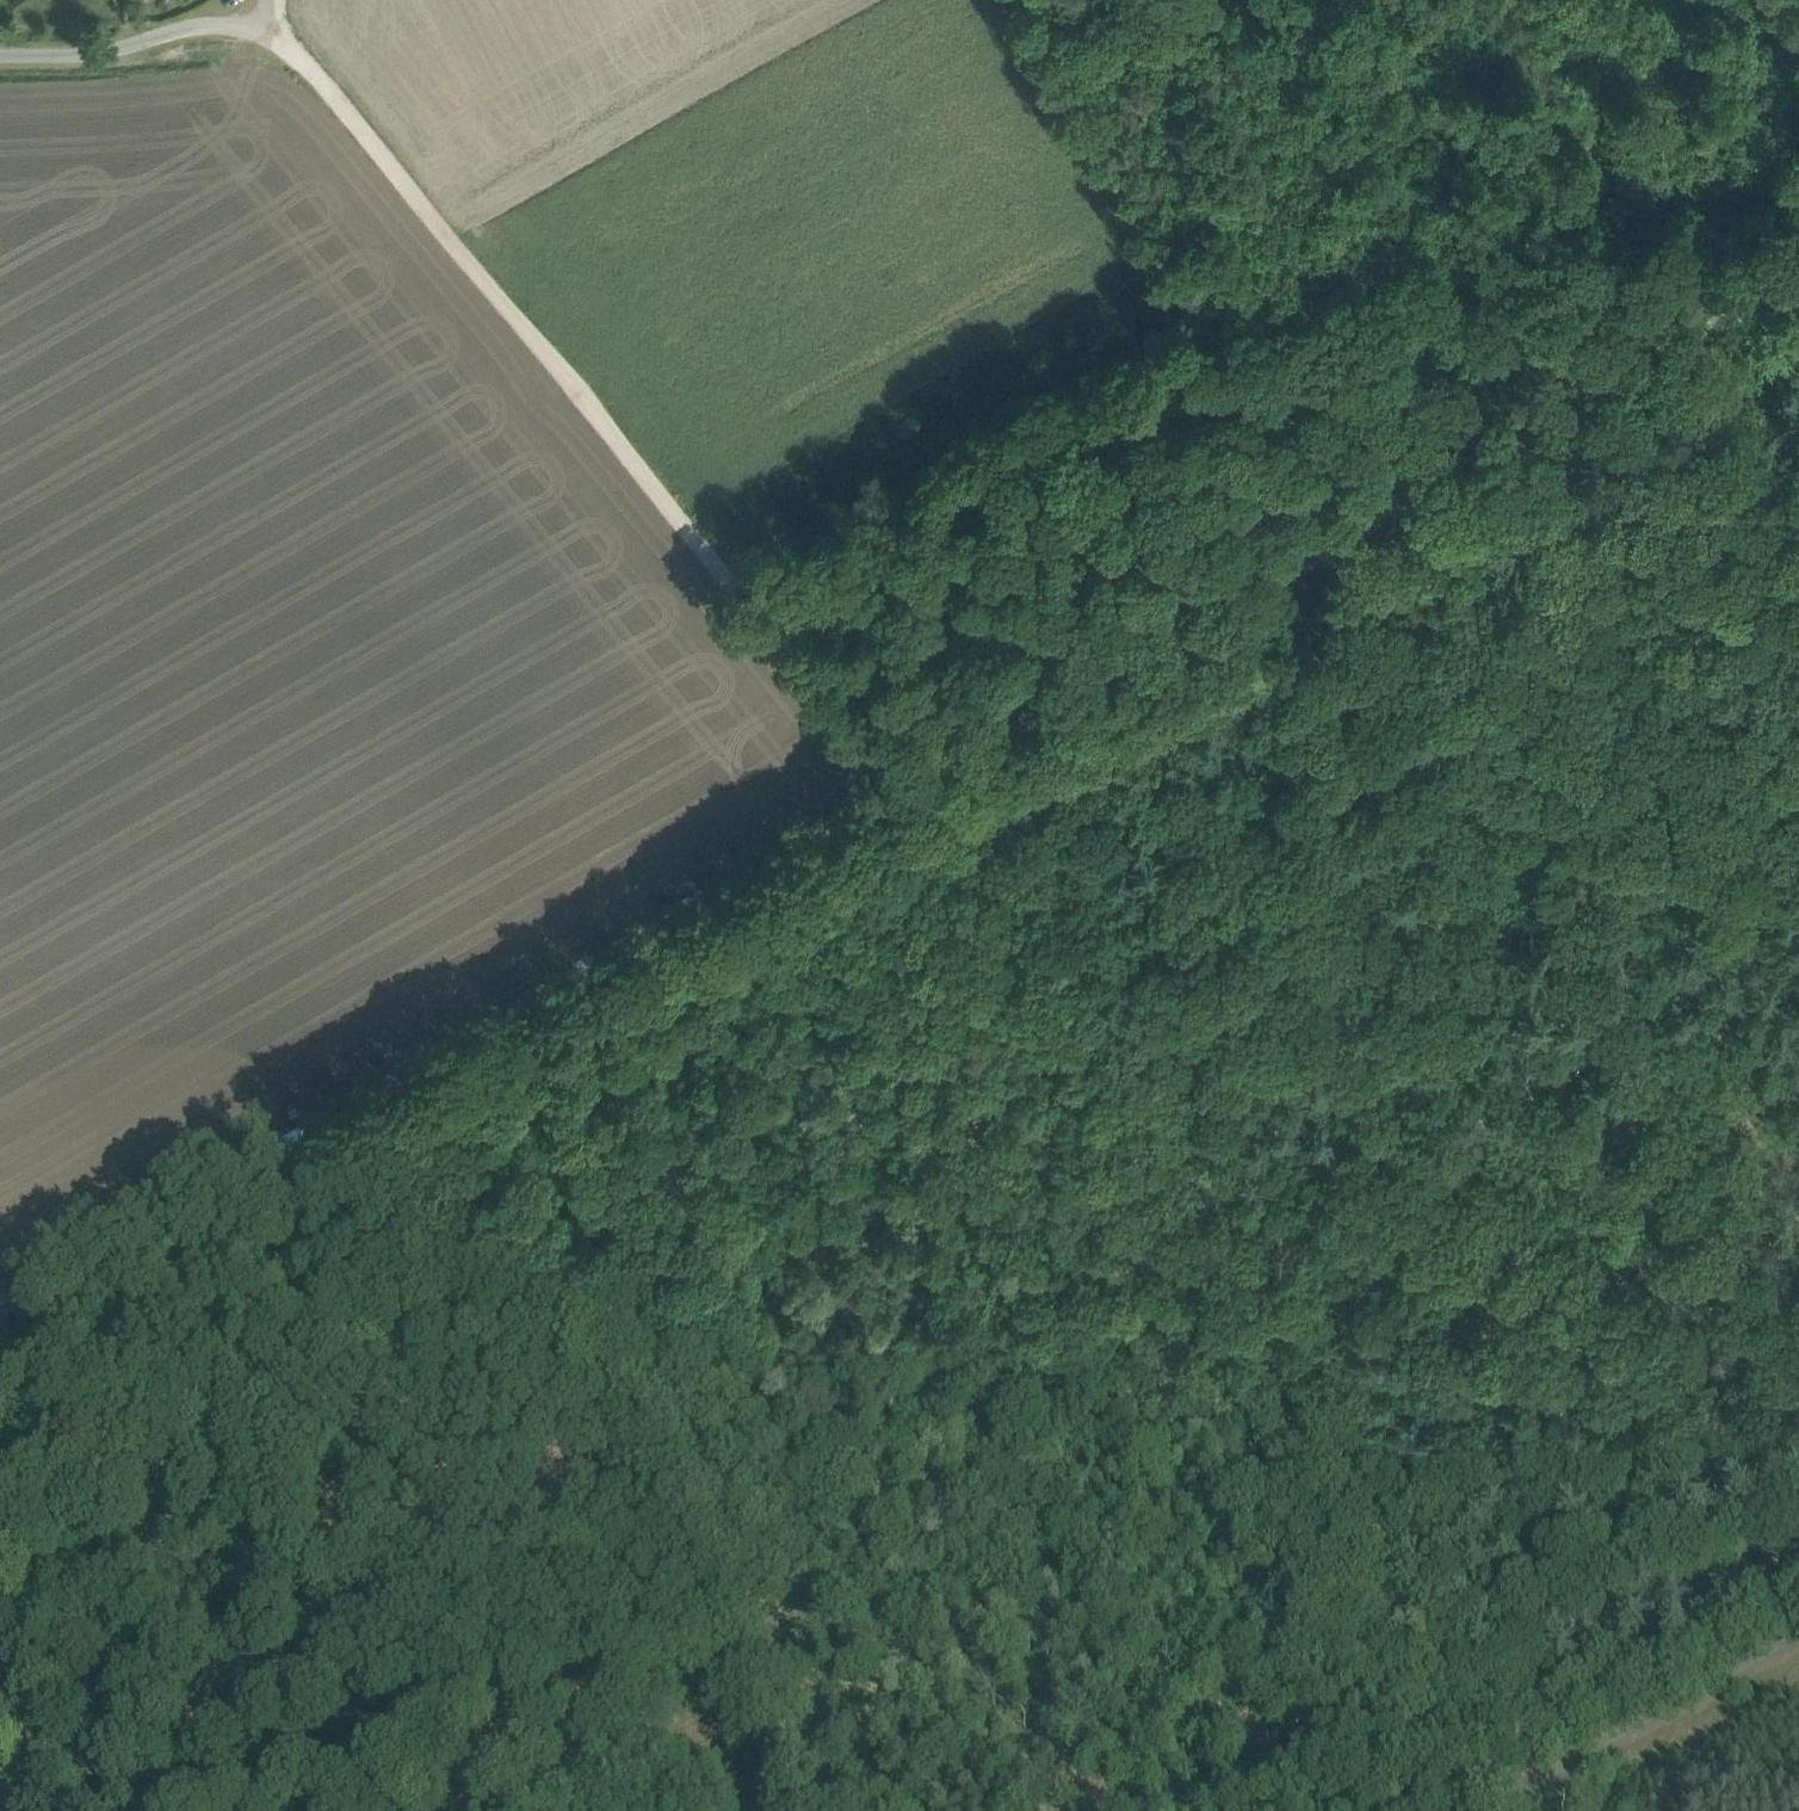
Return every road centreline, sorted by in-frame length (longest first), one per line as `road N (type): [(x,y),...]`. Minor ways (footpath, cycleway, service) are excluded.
road 1 (tertiary): [(1798,278),(278,1131),(0,1302)]
road 2 (track): [(333,77),(905,783)]
road 3 (track): [(1504,445),(1294,0)]
road 4 (track): [(1443,1810),(1798,1612)]
road 5 (unclassified): [(0,31),(276,21),(333,77)]

